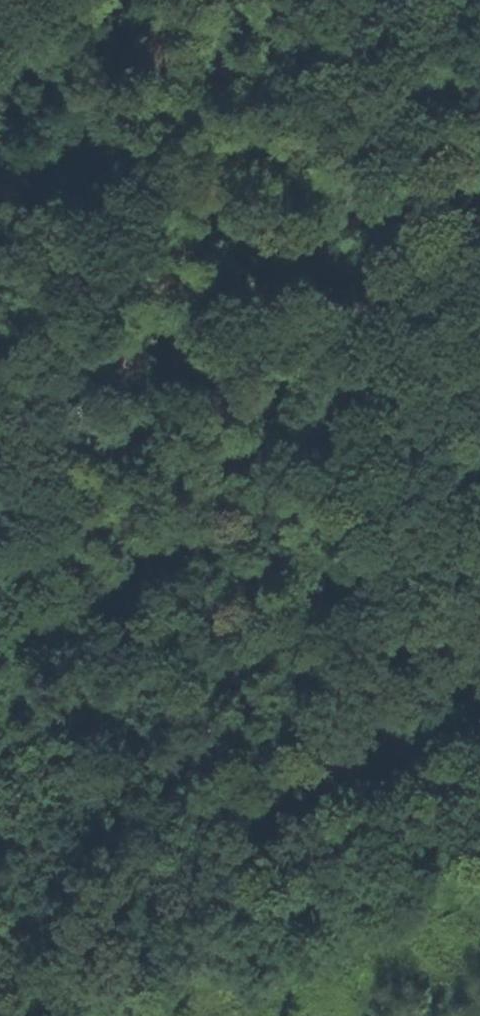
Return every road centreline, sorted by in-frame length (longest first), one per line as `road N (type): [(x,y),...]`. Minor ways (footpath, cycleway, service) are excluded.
road 1 (track): [(0,986),(479,710)]

